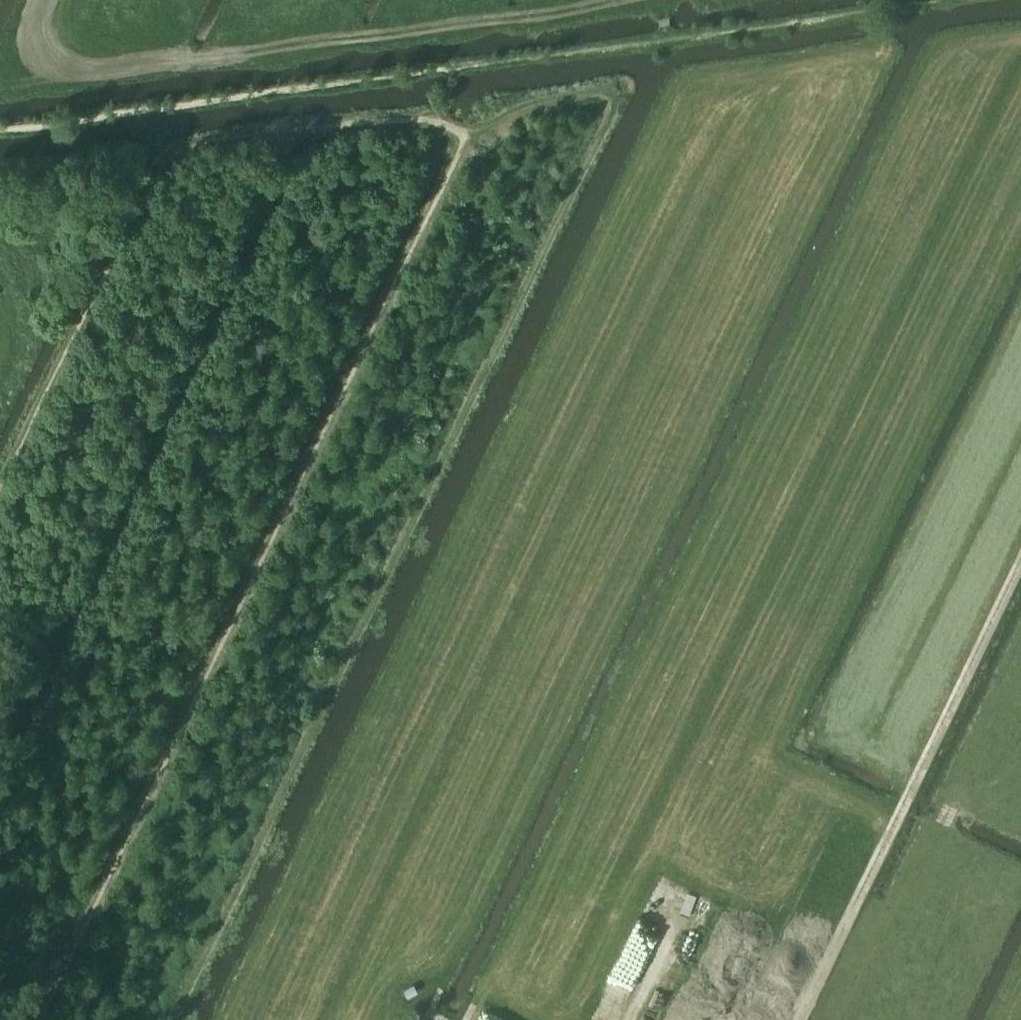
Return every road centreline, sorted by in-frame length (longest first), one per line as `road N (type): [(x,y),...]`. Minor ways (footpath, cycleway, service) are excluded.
road 1 (track): [(0,86),(622,0)]
road 2 (track): [(797,1019),(1020,564)]

